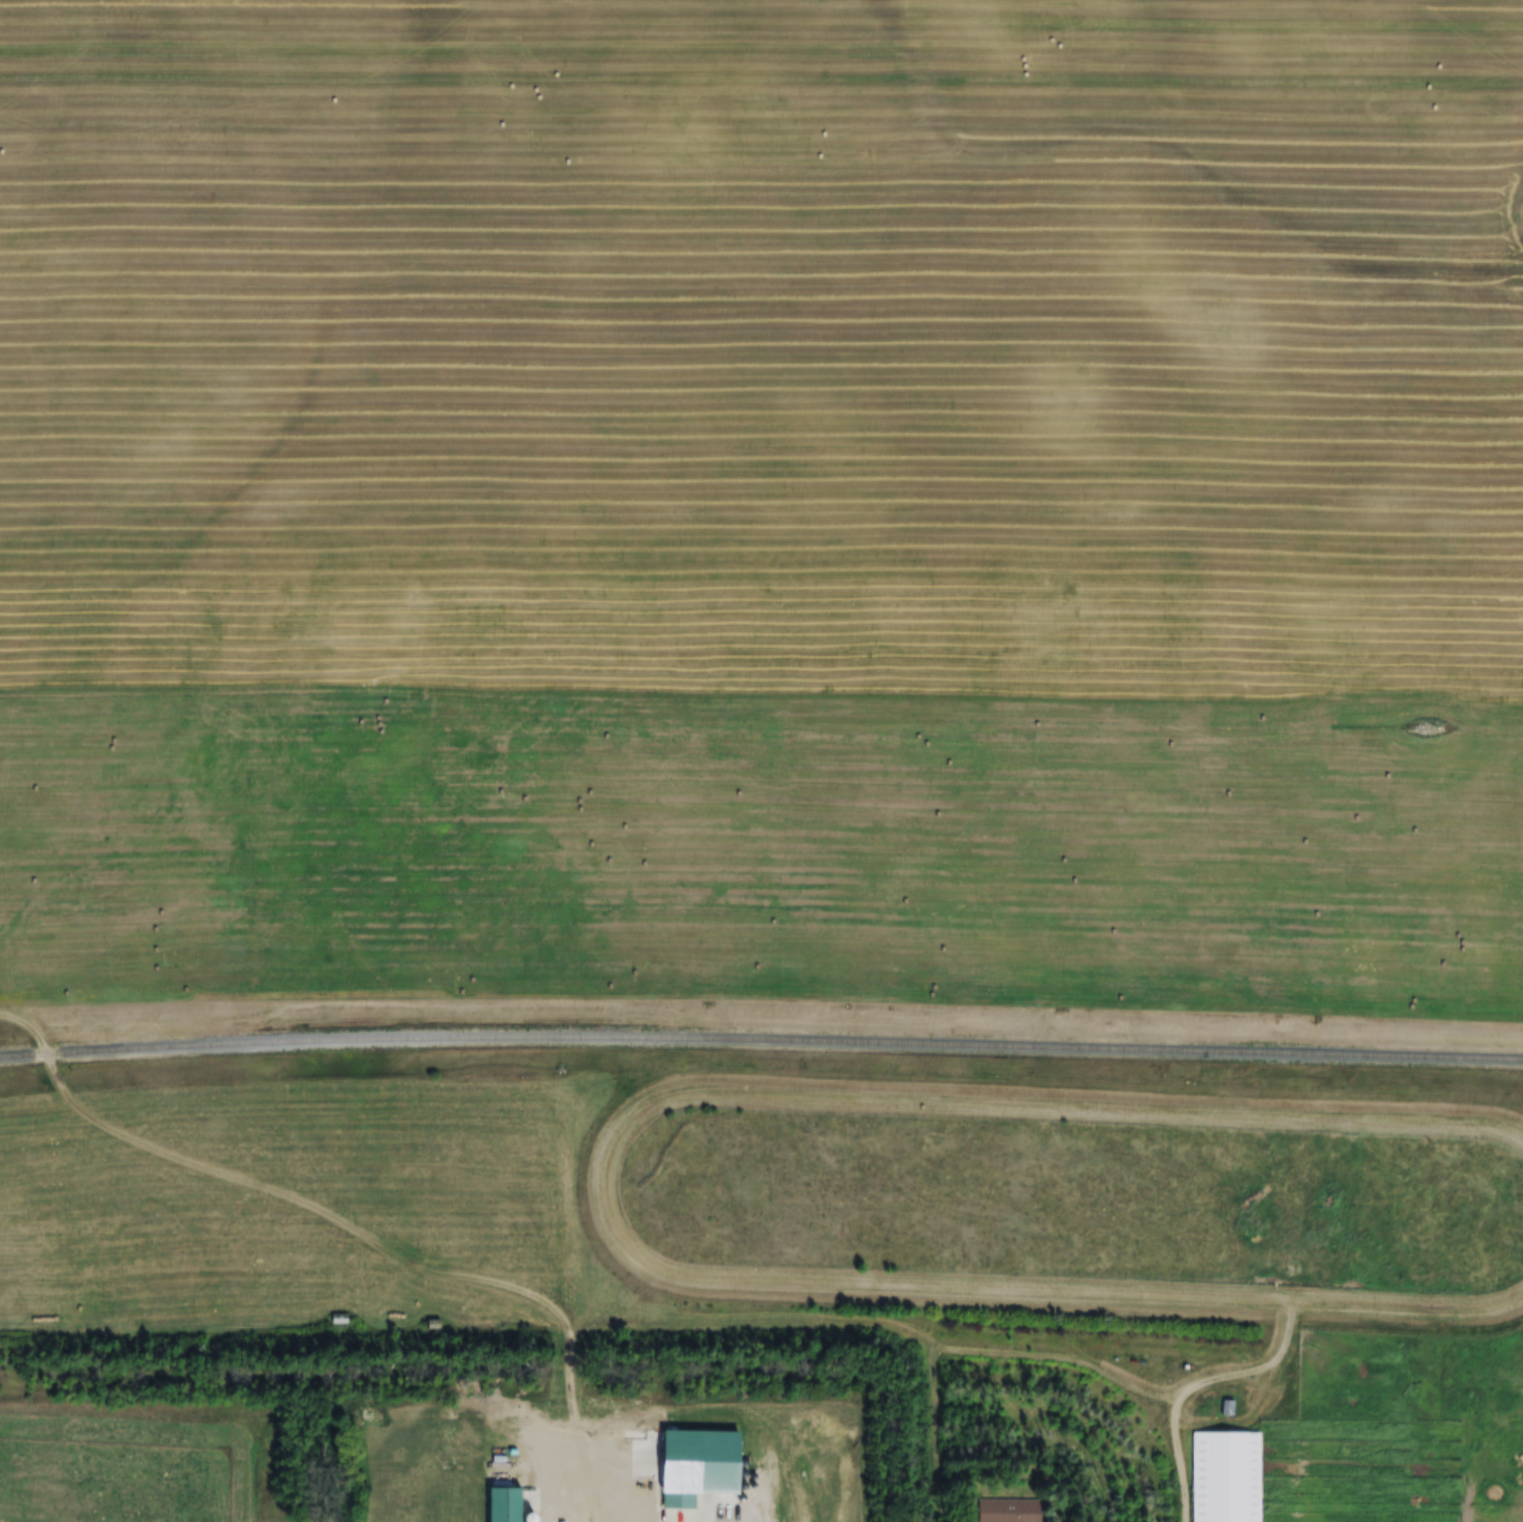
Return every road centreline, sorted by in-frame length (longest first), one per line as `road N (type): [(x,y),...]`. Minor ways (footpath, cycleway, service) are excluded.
road 1 (track): [(581,1429),(571,1321),(540,1297),(406,1260),(306,1203),(155,1148),(86,1113),(36,1032),(0,1016)]

